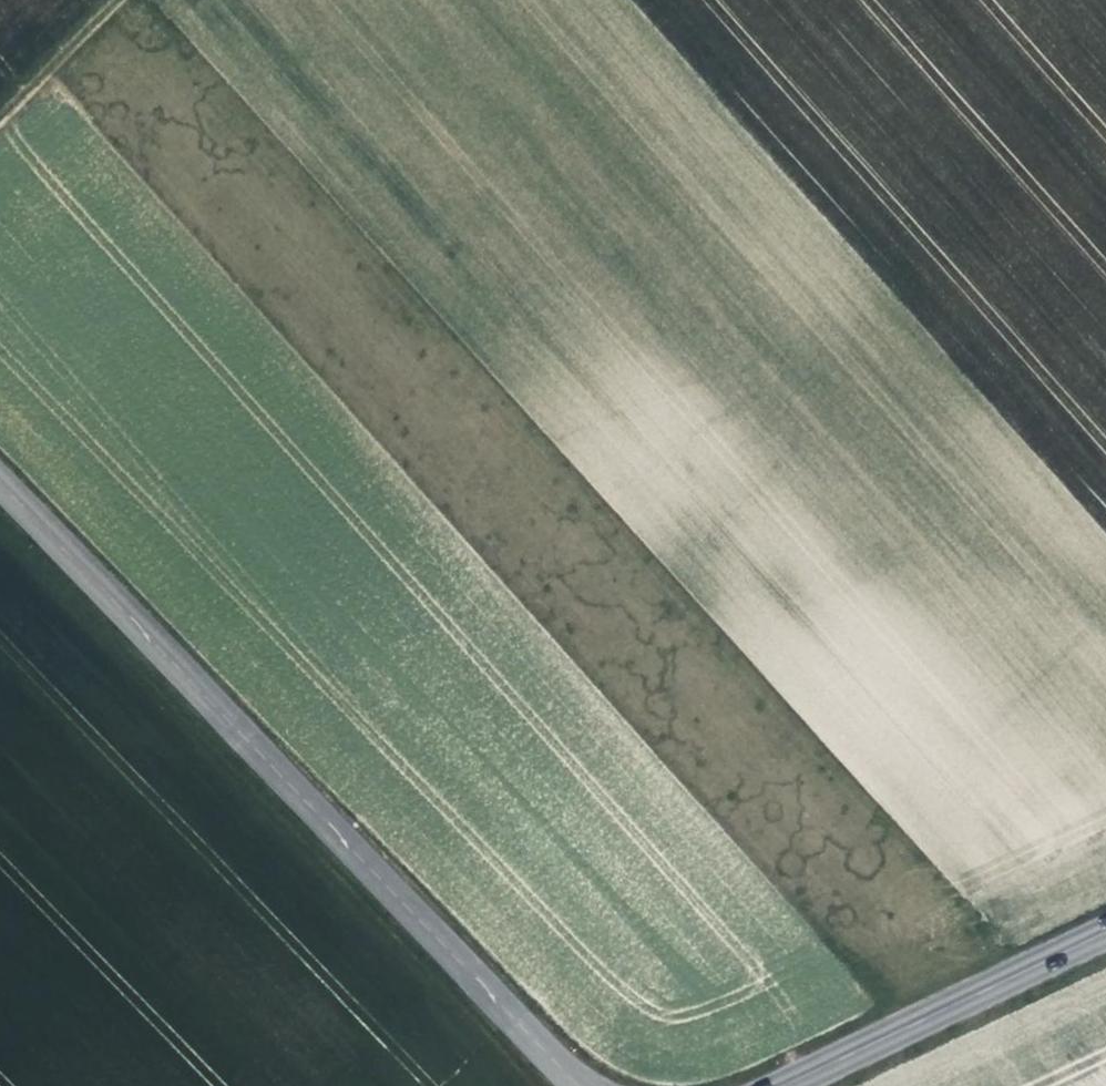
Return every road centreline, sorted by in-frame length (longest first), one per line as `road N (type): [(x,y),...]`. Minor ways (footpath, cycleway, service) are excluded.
road 1 (tertiary): [(0,483),(585,1085)]
road 2 (tertiary): [(786,1085),(1105,933)]
road 3 (track): [(127,0),(0,121)]

